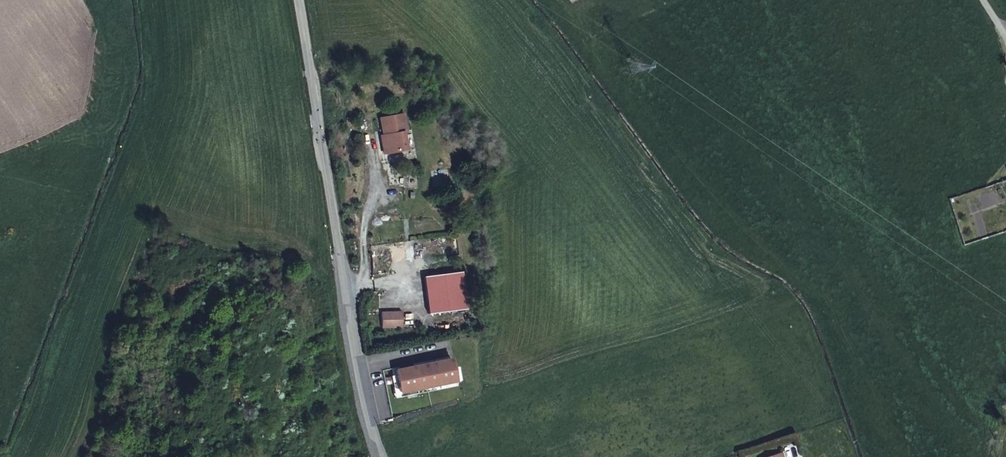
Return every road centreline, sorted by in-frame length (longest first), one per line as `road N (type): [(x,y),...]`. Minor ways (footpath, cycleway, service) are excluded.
road 1 (tertiary): [(299,0),(364,391),(382,456)]

